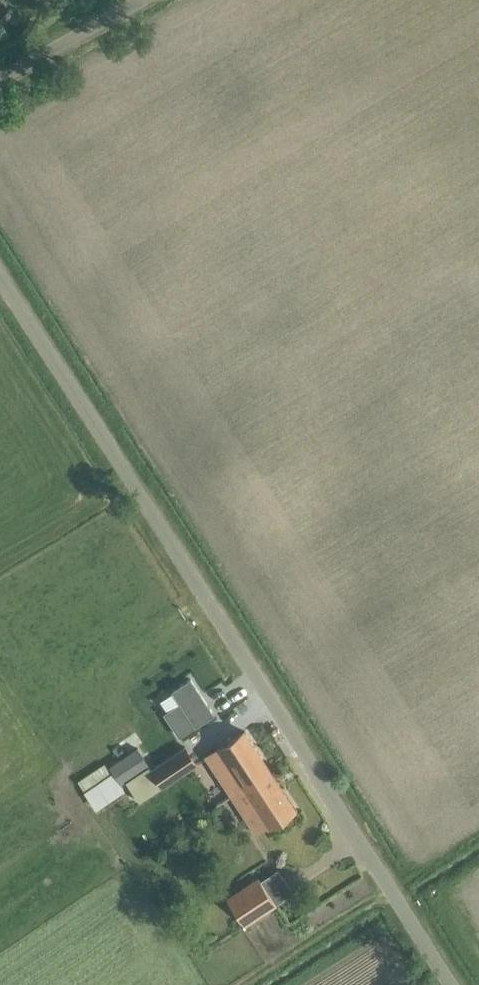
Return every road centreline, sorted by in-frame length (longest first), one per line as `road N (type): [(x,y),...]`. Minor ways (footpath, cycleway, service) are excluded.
road 1 (unclassified): [(452,984),(0,276)]
road 2 (secondary): [(0,76),(137,0)]

